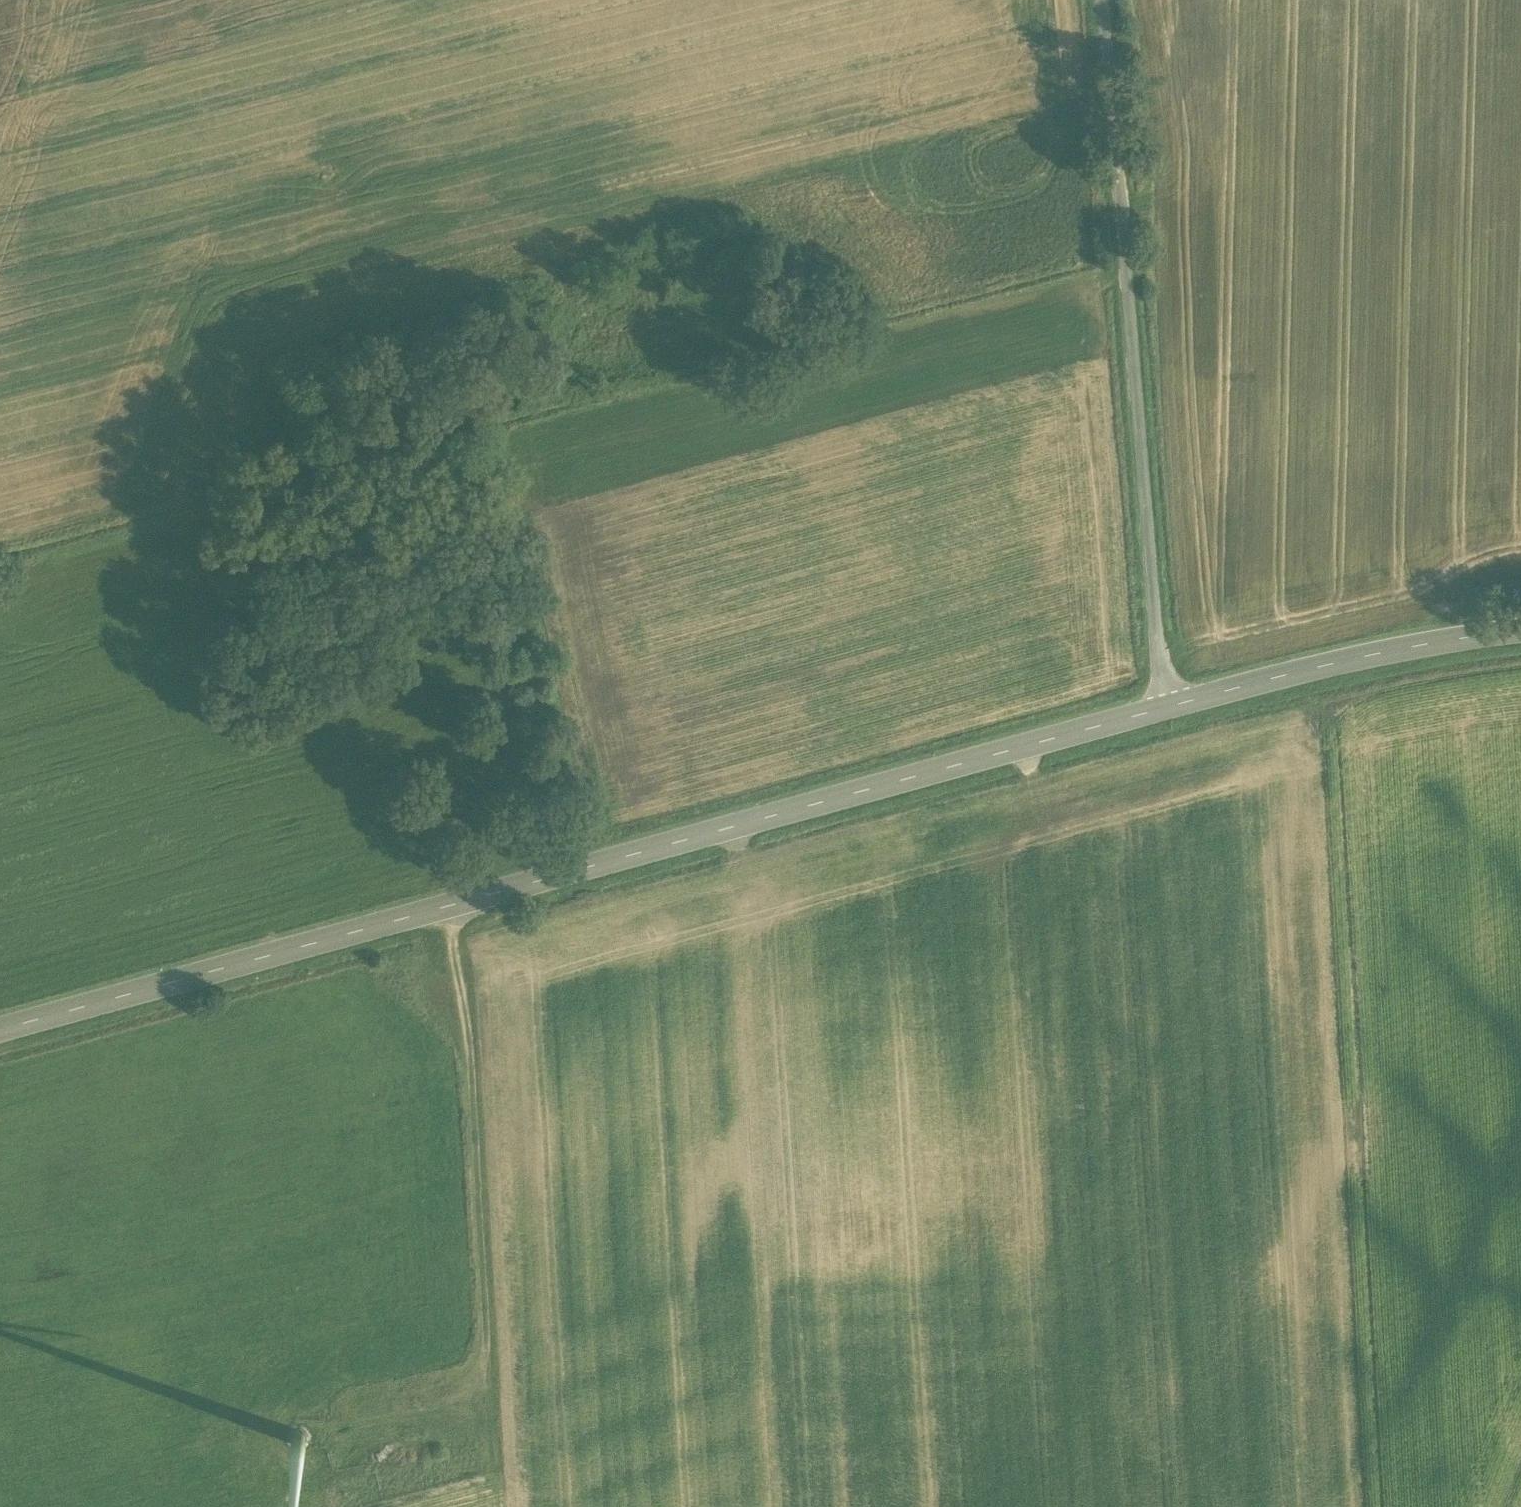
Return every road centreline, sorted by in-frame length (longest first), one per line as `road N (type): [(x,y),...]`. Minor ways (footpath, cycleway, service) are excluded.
road 1 (tertiary): [(0,1027),(1166,705)]
road 2 (residential): [(1166,705),(1095,0)]
road 3 (tertiary): [(1166,705),(1374,652),(1520,629)]

